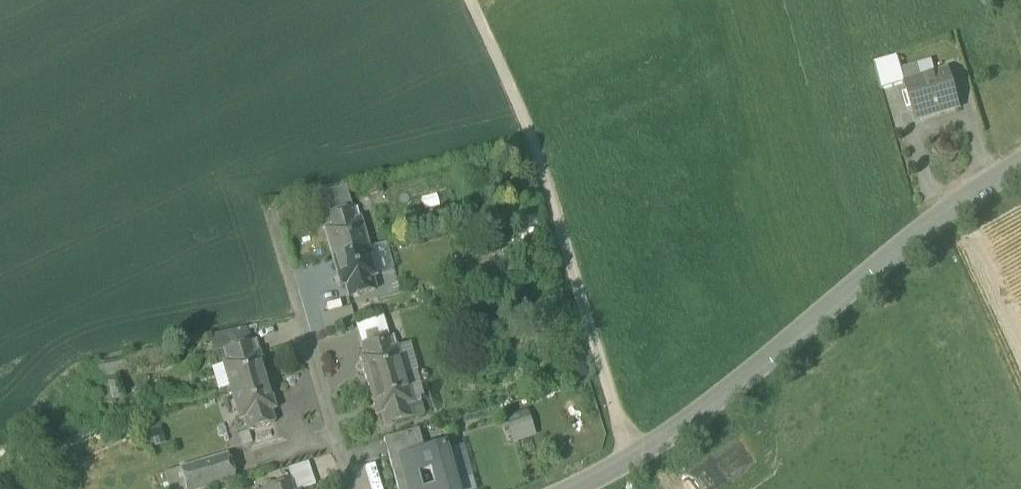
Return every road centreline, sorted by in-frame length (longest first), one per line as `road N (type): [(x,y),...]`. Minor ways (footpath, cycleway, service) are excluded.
road 1 (unclassified): [(1020,163),(954,208),(732,386),(572,488)]
road 2 (track): [(467,0),(524,119),(631,458)]
road 3 (residential): [(343,488),(303,337)]

